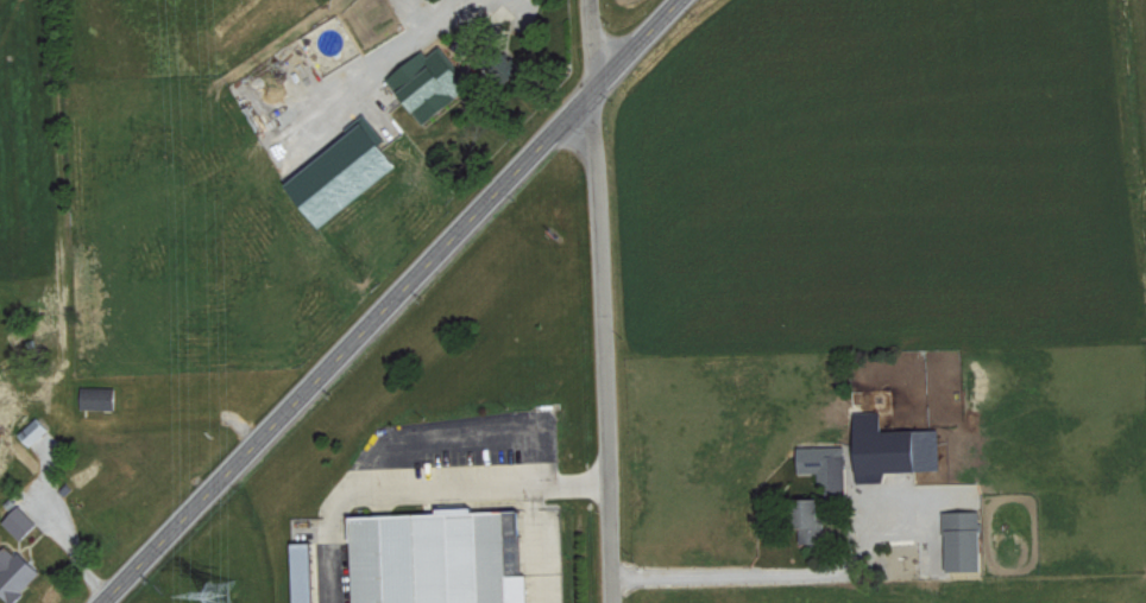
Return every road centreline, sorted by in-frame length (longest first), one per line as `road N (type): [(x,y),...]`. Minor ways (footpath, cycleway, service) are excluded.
road 1 (primary): [(105,602),(684,0)]
road 2 (tertiary): [(593,0),(615,602)]

